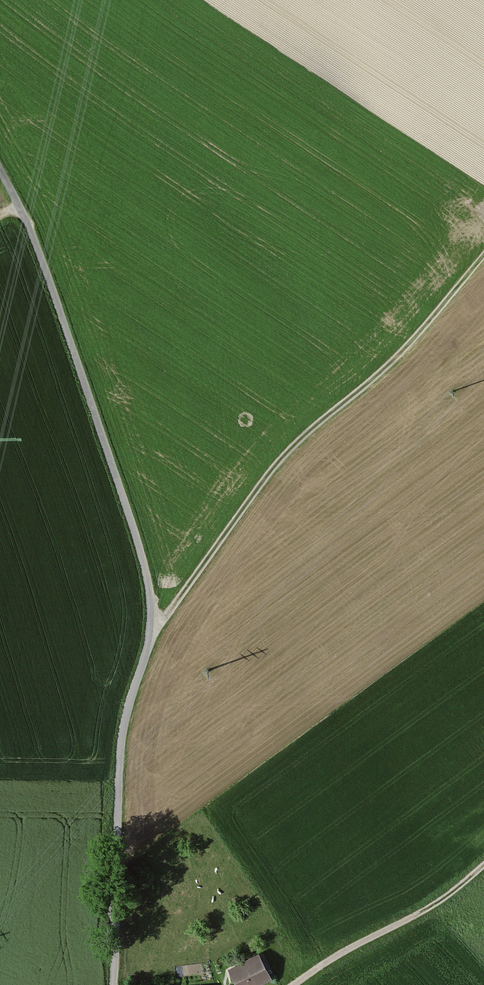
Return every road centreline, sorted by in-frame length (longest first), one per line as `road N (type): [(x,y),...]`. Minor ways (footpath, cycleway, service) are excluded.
road 1 (unclassified): [(113,984),(118,764),(150,635),(150,586),(23,209),(0,167)]
road 2 (track): [(151,621),(166,613),(288,451),(407,344),(483,252)]
road 3 (track): [(483,866),(293,984)]

